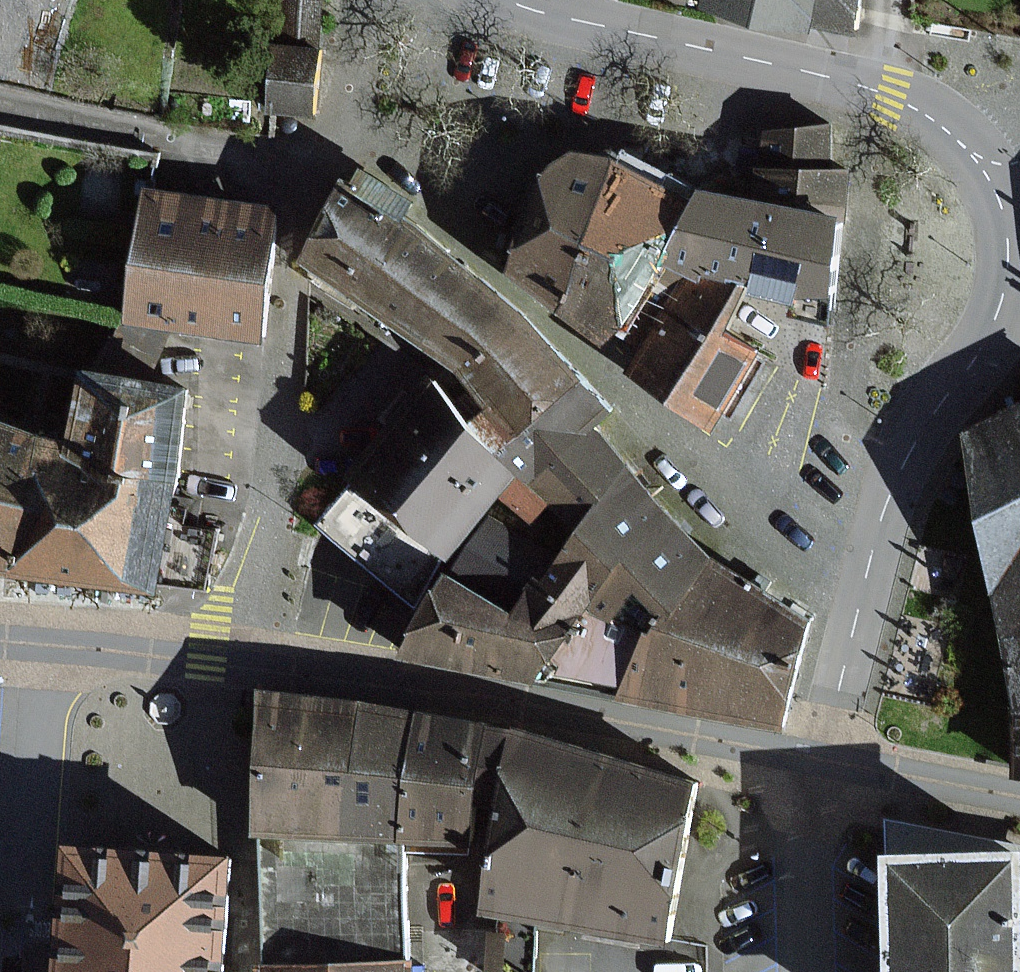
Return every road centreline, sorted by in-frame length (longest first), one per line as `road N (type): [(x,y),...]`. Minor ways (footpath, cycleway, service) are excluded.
road 1 (residential): [(856,610),(776,548),(410,186),(377,159),(323,136)]
road 2 (residential): [(821,763),(365,671),(253,661)]
road 3 (residential): [(856,610),(911,450),(974,363),(1002,302),(1009,257),(984,167),(933,120)]
road 4 (residential): [(253,661),(297,247),(323,136)]
road 5 (residential): [(933,120),(882,91),(622,36),(512,0)]
road 6 (residential): [(43,644),(19,971)]
road 7 (residential): [(253,661),(43,644)]
road 8 (residential): [(821,763),(806,845),(810,971)]
road 9 (residential): [(1019,798),(821,763)]
road 10 (residential): [(821,763),(856,610)]
road 11 (residential): [(323,136),(358,37),(382,0)]

